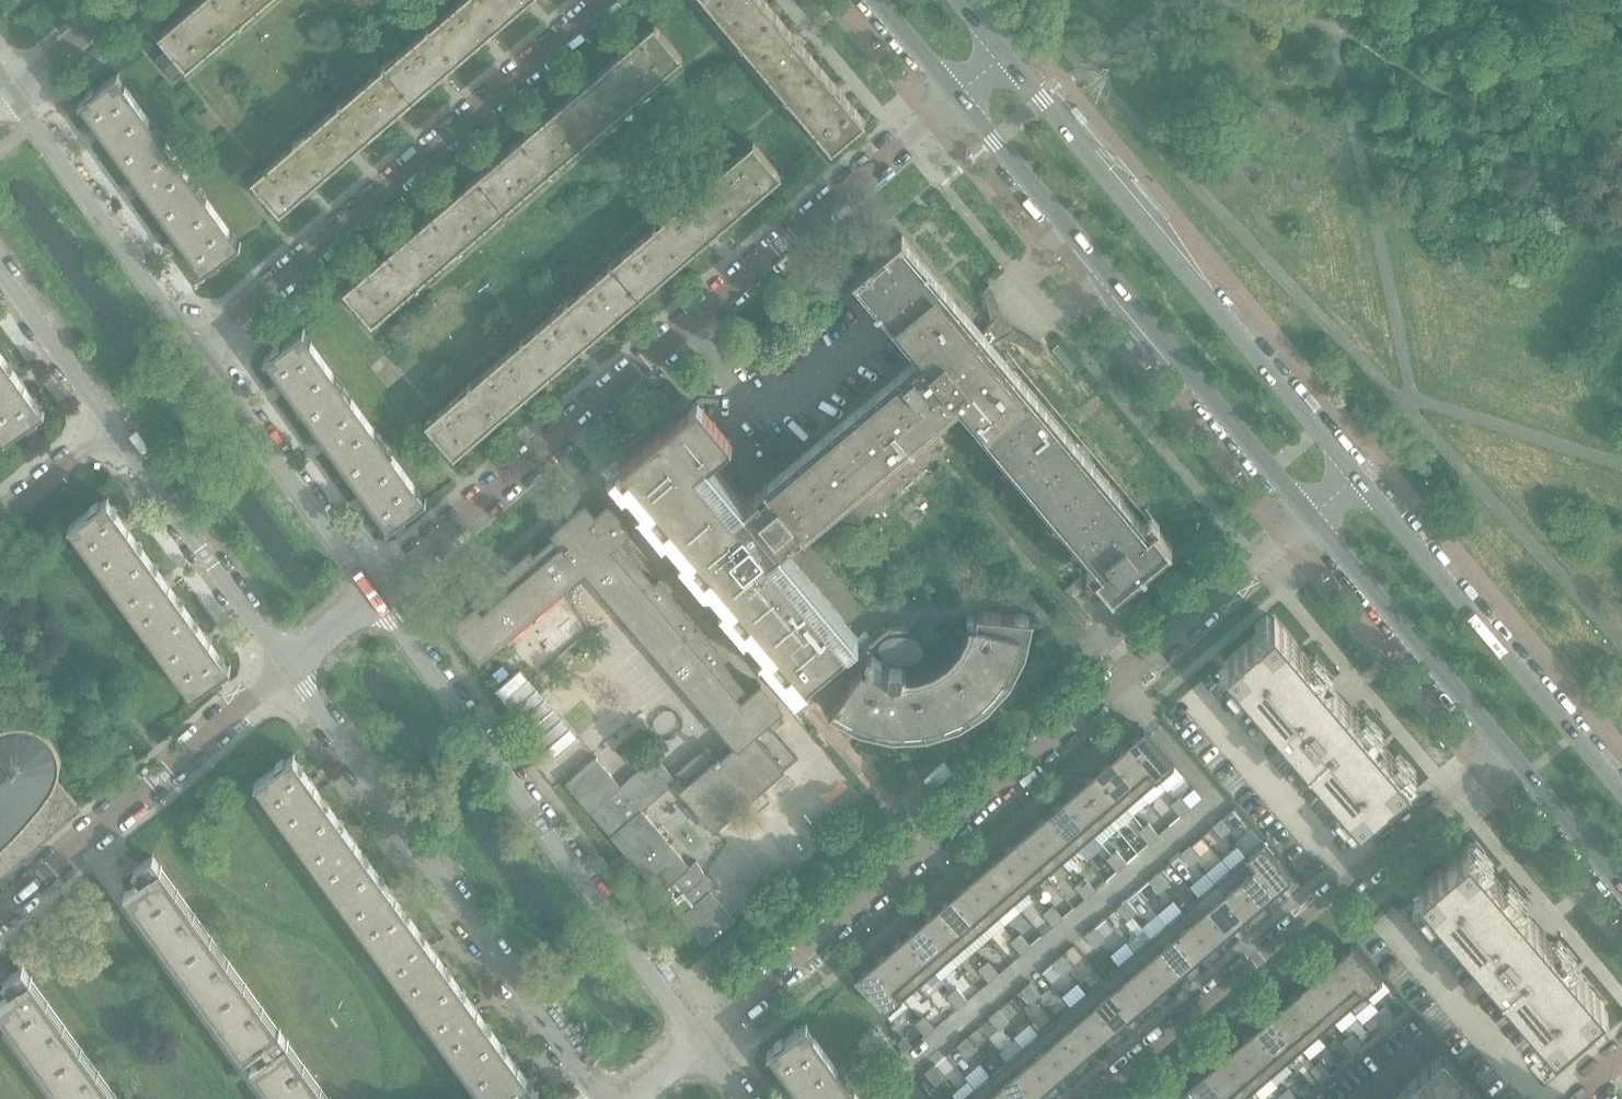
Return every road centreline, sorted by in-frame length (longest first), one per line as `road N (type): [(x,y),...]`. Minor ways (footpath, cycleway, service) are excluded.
road 1 (residential): [(702,1045),(1305,521)]
road 2 (residential): [(956,96),(376,598)]
road 3 (residential): [(702,1045),(376,598)]
road 4 (secondary): [(956,96),(1270,465),(1305,521)]
road 5 (secondary): [(1360,475),(1006,54)]
road 6 (residential): [(1503,748),(1098,1098)]
road 7 (residential): [(287,666),(602,1098)]
road 8 (residential): [(602,0),(196,346)]
road 9 (secondary): [(1621,791),(1360,475)]
road 10 (residential): [(0,914),(287,666)]
road 11 (residential): [(196,346),(15,91)]
road 12 (residential): [(376,598),(196,346)]
road 13 (secondary): [(1305,521),(1503,748)]
road 14 (residential): [(105,430),(287,666)]
road 15 (secondary): [(1503,748),(1621,900)]
road 16 (residential): [(0,279),(105,430)]
road 17 (residential): [(15,91),(120,0)]
road 18 (residential): [(0,519),(105,430)]
road 19 (secondary): [(874,0),(956,96)]

